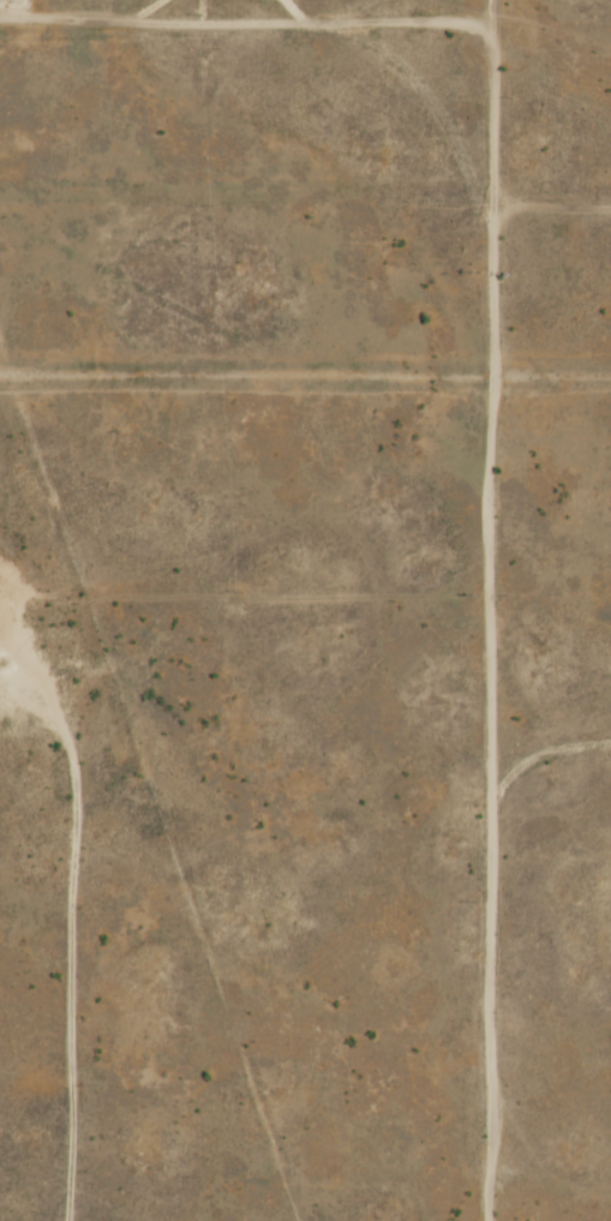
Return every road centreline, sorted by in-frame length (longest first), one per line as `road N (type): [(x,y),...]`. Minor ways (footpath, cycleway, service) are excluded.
road 1 (track): [(462,1220),(437,178),(443,0)]
road 2 (track): [(163,1220),(163,734)]
road 3 (track): [(443,7),(0,5)]
road 4 (track): [(0,179),(437,178)]

